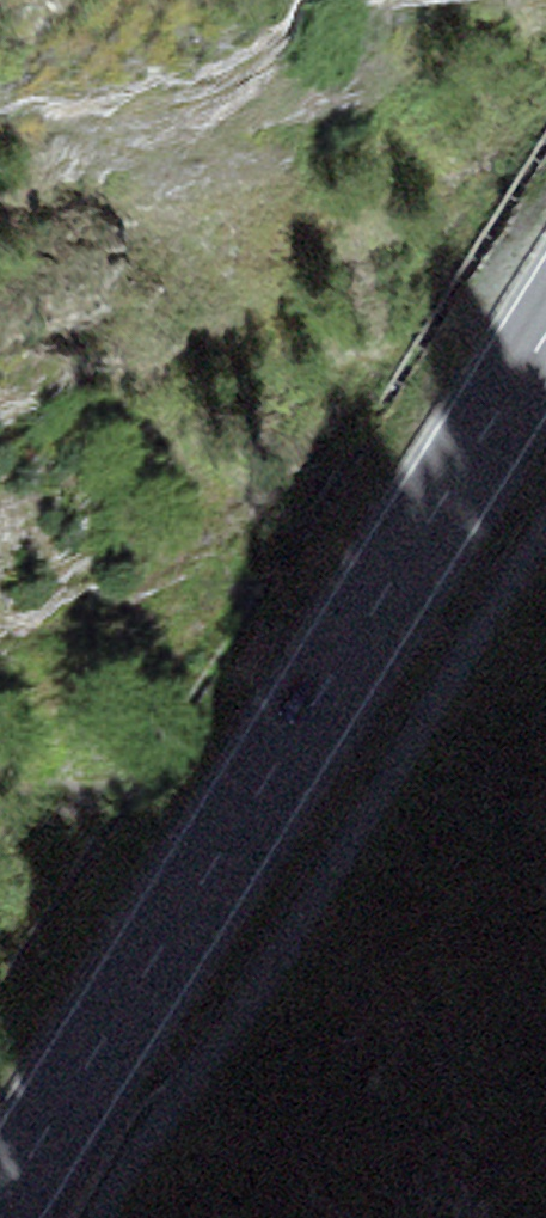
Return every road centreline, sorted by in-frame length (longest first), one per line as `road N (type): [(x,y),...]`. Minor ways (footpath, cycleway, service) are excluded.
road 1 (primary): [(545,351),(5,1217)]
road 2 (track): [(99,1217),(267,968),(545,522)]

